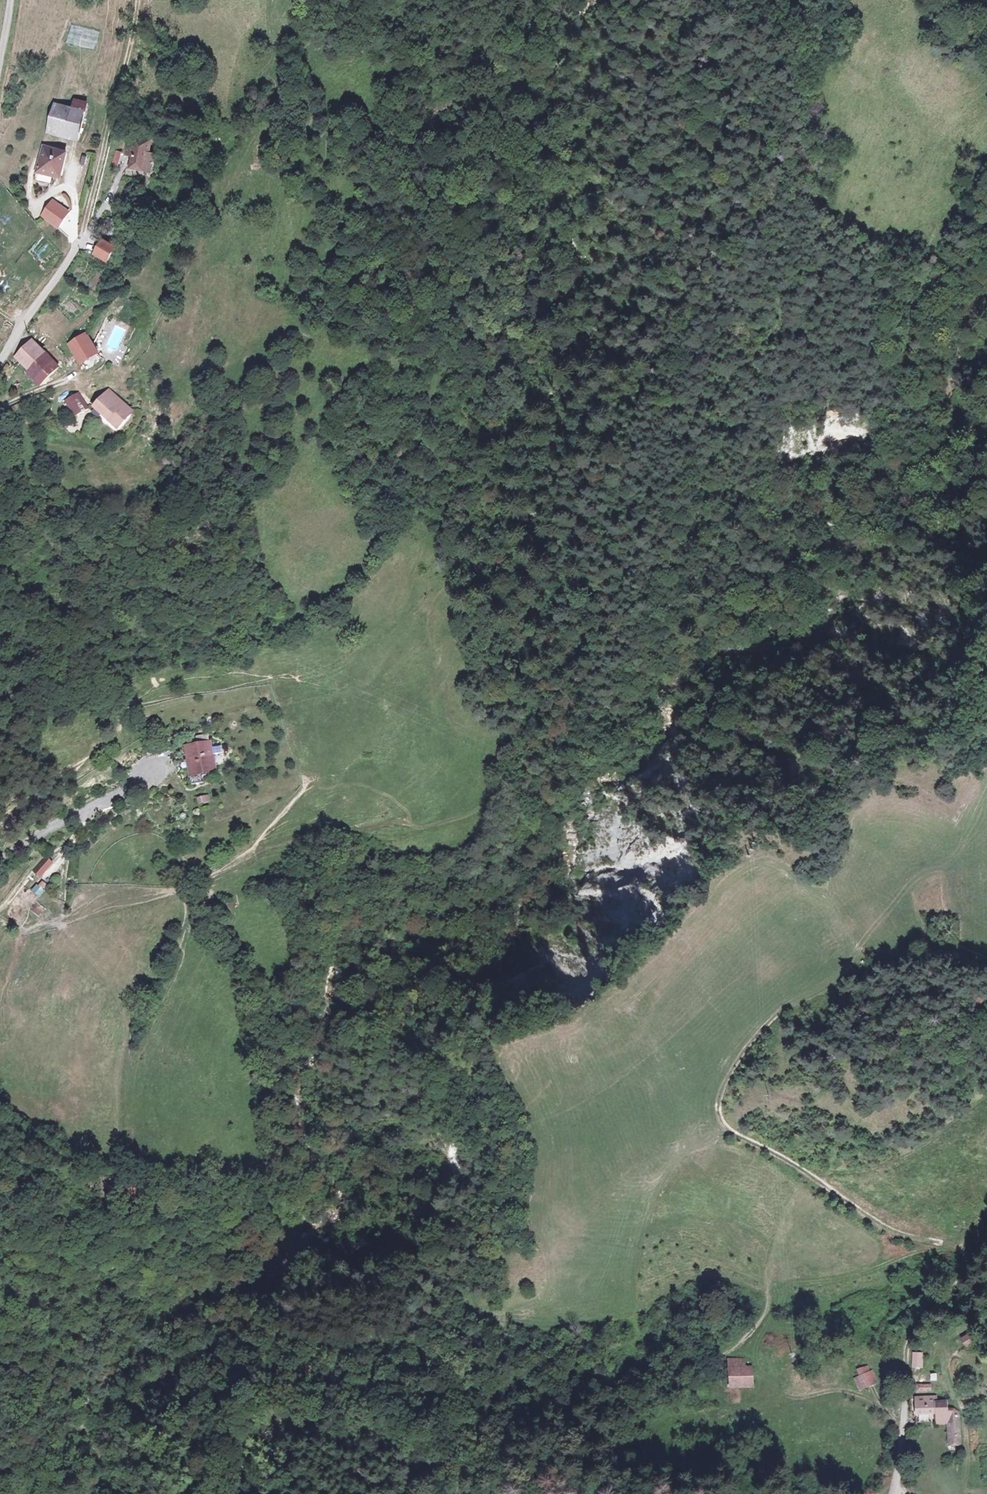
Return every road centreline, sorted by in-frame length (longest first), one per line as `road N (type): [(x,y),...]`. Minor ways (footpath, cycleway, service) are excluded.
road 1 (track): [(905,1395),(914,1330),(956,1291),(961,1256),(889,1230),(728,1130),(719,1113),(722,1088),(748,1047)]
road 2 (track): [(944,1244),(840,1278),(776,1289),(731,1351)]
road 3 (track): [(140,0),(81,238)]
road 4 (track): [(903,1432),(864,1396),(841,1391),(796,1398),(769,1389),(755,1353),(767,1310)]
road 5 (track): [(153,776),(0,862)]
road 6 (residential): [(81,238),(0,361)]

